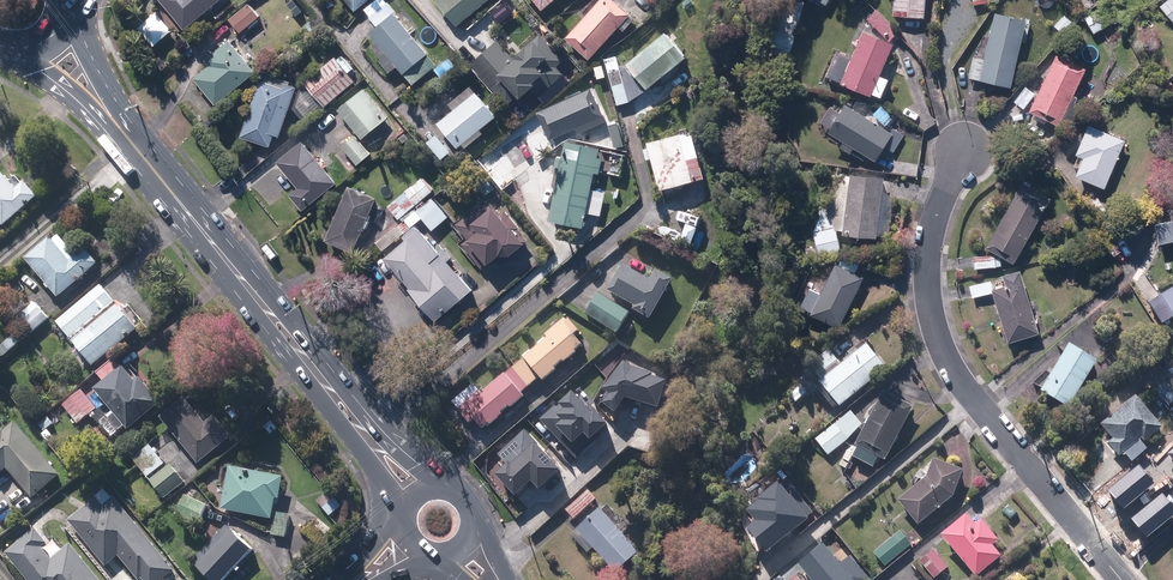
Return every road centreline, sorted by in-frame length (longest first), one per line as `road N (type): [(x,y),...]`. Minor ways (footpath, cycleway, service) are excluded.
road 1 (residential): [(962,142),(927,255),(938,341),(952,372),(1120,579)]
road 2 (secondary): [(119,128),(328,387)]
road 3 (secondary): [(328,387),(352,395),(446,485)]
road 4 (secondary): [(403,512),(329,410),(328,387)]
road 5 (secondary): [(119,128),(13,48)]
road 6 (secondary): [(68,15),(119,128)]

